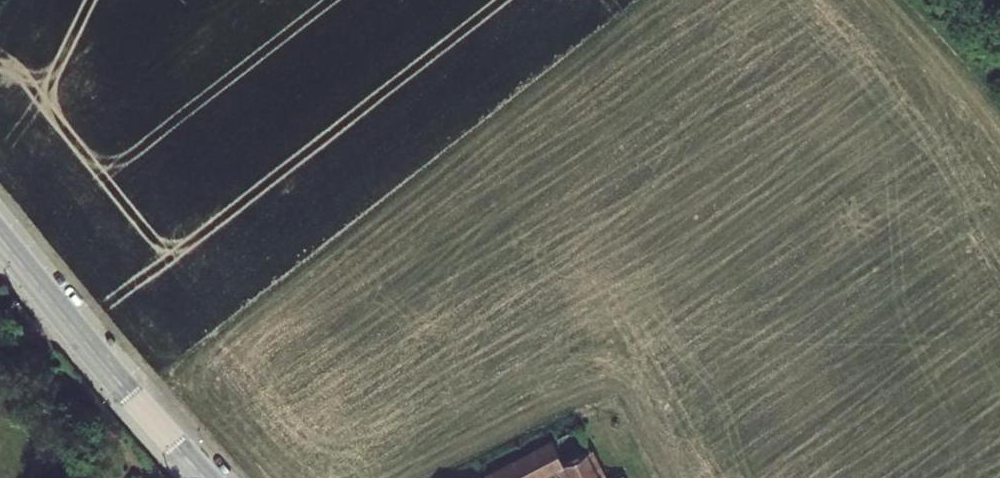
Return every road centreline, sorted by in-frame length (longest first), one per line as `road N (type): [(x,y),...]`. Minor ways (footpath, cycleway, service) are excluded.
road 1 (secondary): [(0,242),(202,477)]

